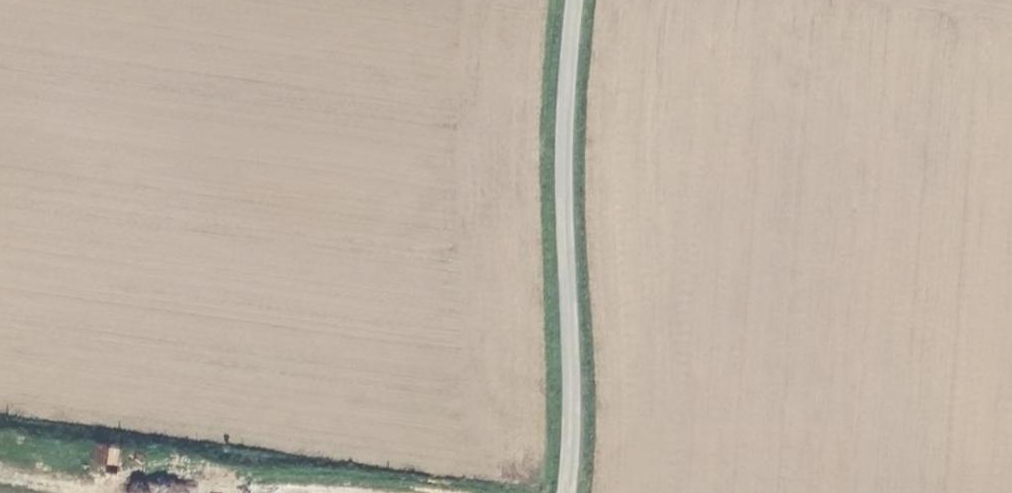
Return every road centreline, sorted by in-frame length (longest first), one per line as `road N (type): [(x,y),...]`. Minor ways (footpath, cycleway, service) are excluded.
road 1 (tertiary): [(573,0),(565,89),(573,383),(565,492)]

